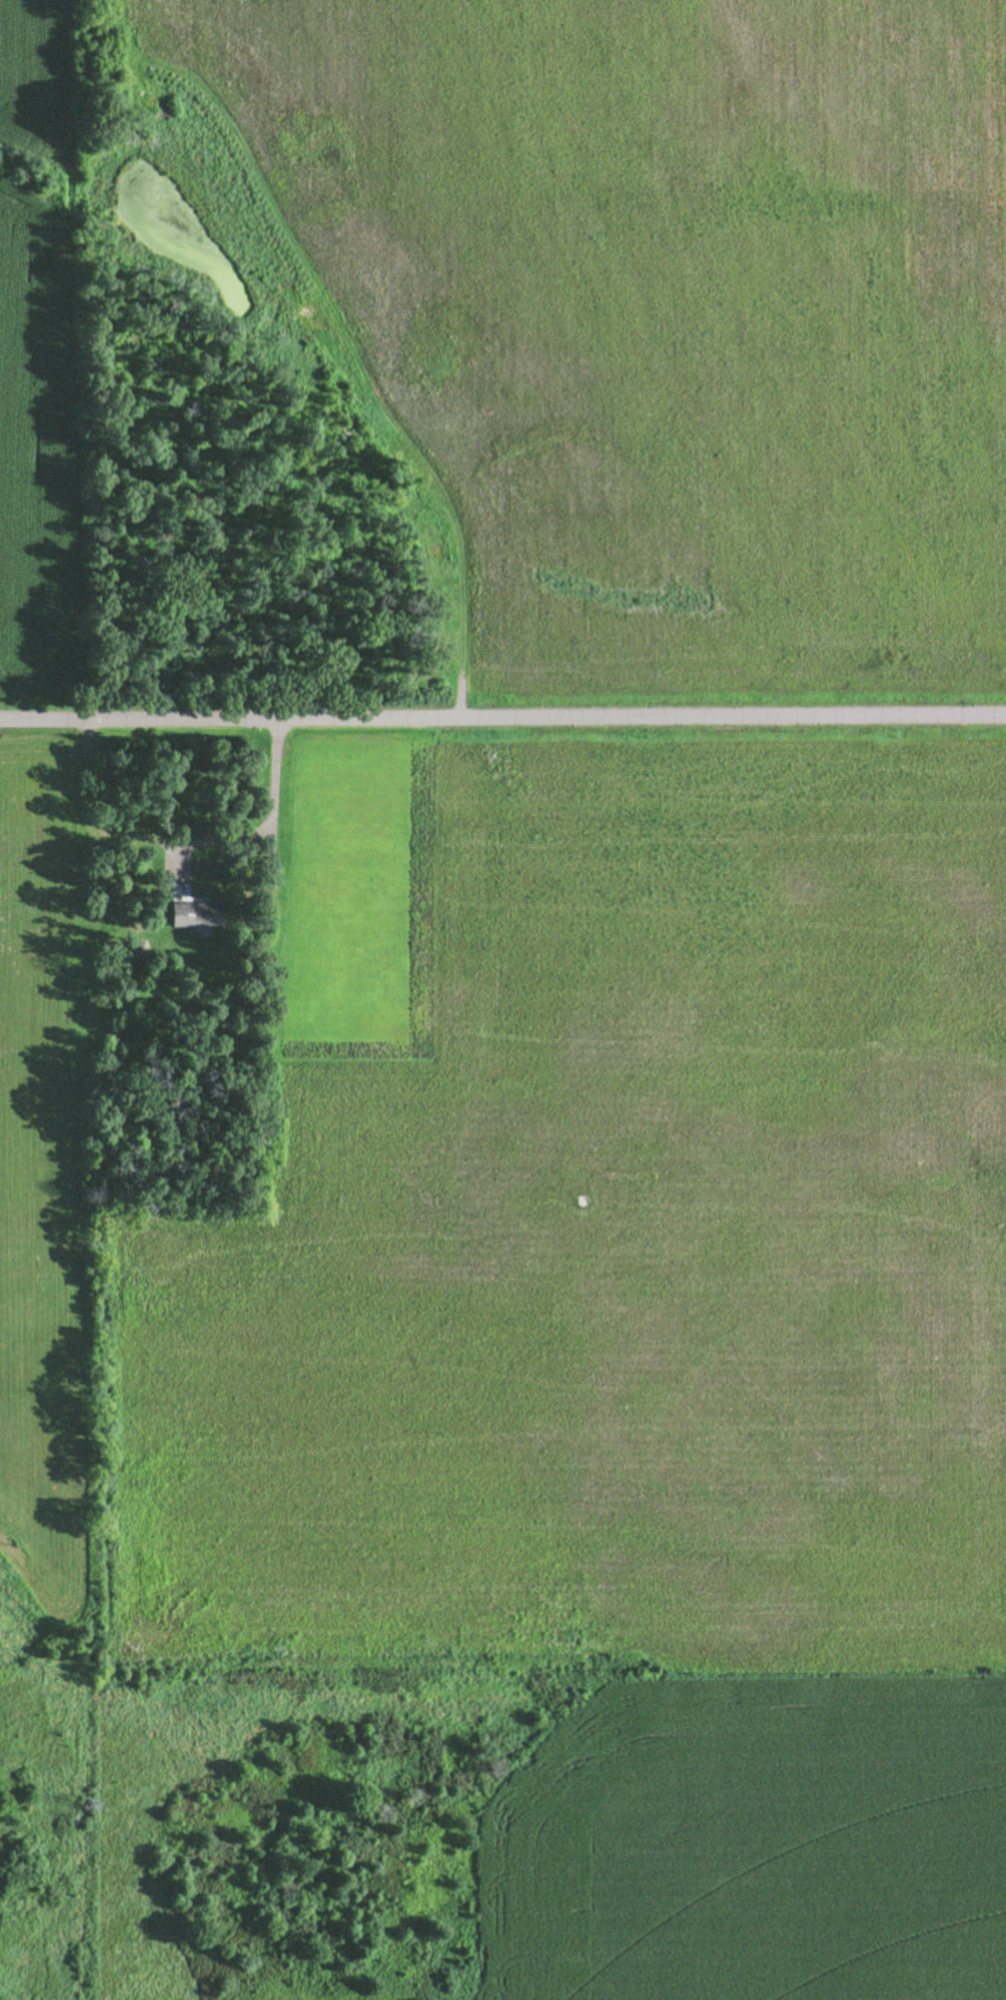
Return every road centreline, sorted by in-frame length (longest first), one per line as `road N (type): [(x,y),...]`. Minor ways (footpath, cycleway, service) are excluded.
road 1 (residential): [(0,715),(1005,712)]

